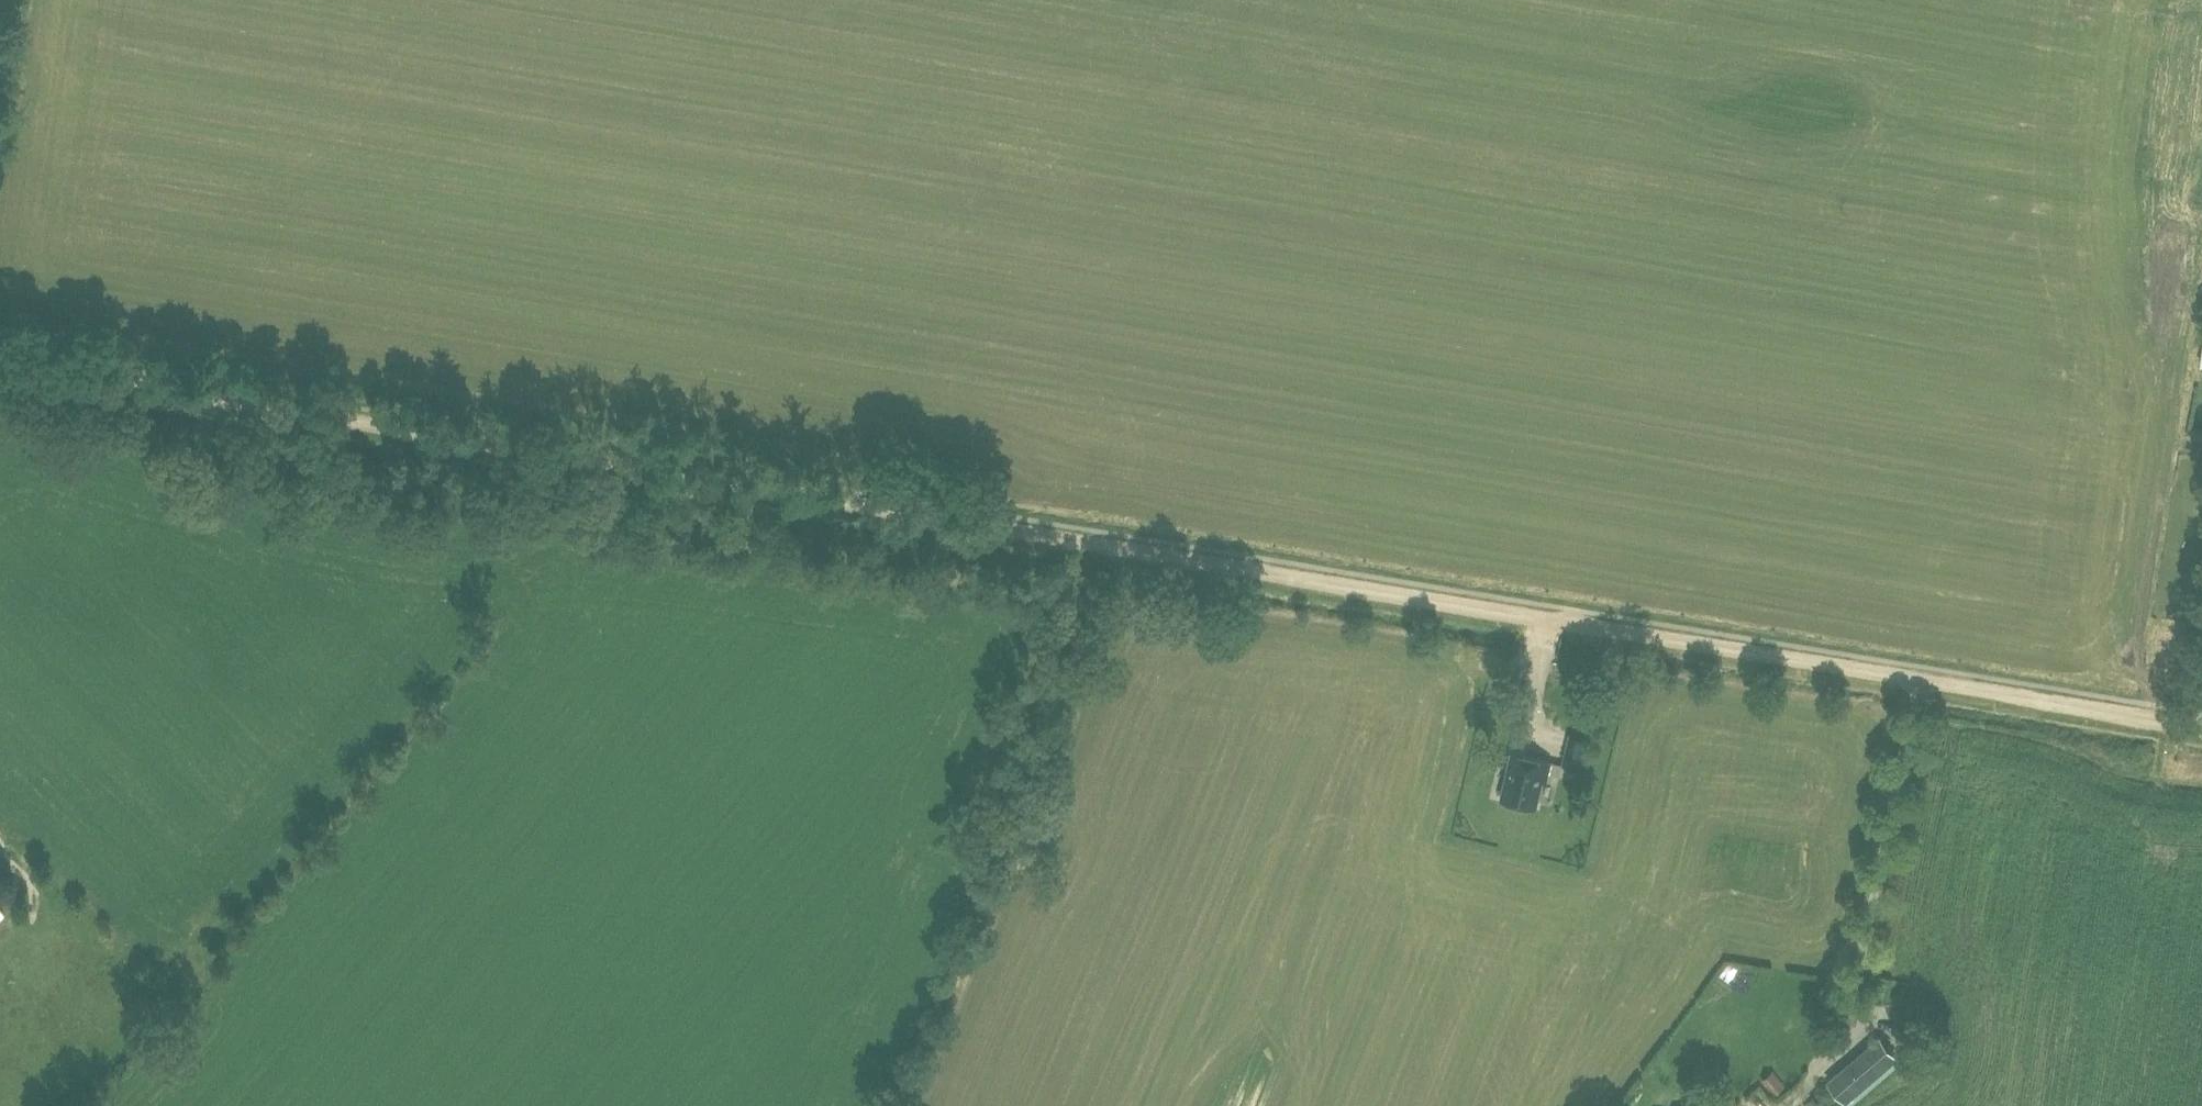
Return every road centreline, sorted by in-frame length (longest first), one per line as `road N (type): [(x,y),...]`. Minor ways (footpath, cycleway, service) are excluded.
road 1 (track): [(0,363),(2201,728)]

